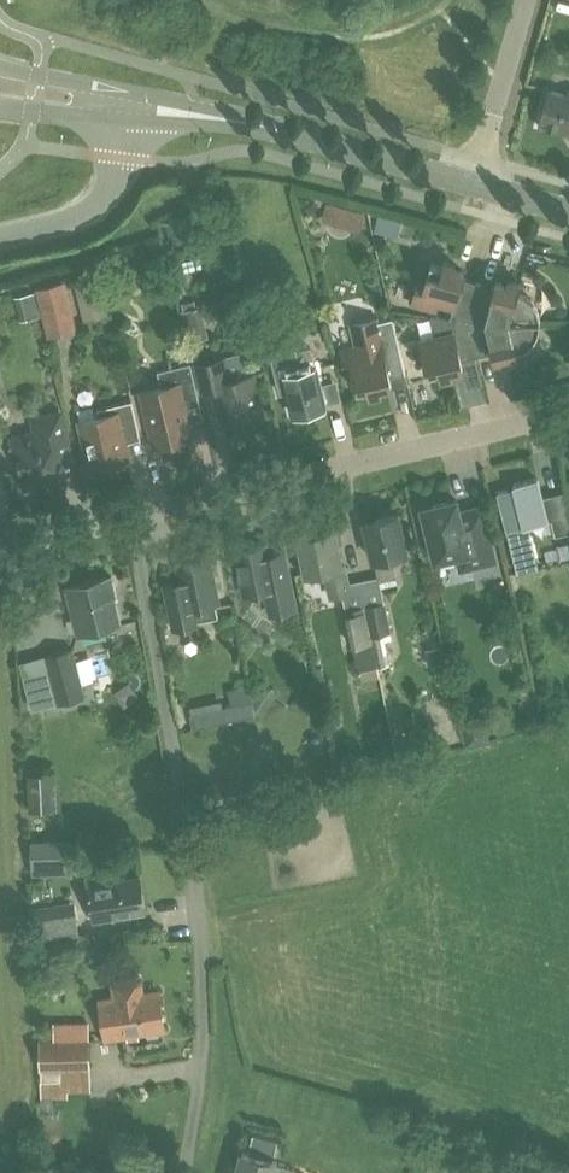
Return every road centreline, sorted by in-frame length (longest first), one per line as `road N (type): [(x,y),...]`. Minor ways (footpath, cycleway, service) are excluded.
road 1 (residential): [(186,1172),(205,1059),(202,919),(133,517)]
road 2 (residential): [(133,517),(568,411)]
road 3 (tertiary): [(473,185),(252,122)]
road 4 (unclassified): [(0,234),(96,204),(129,159),(143,120)]
road 5 (residential): [(473,185),(527,0)]
road 6 (tertiary): [(149,93),(0,65)]
road 7 (tertiary): [(0,109),(143,120)]
road 8 (residential): [(0,546),(133,517)]

